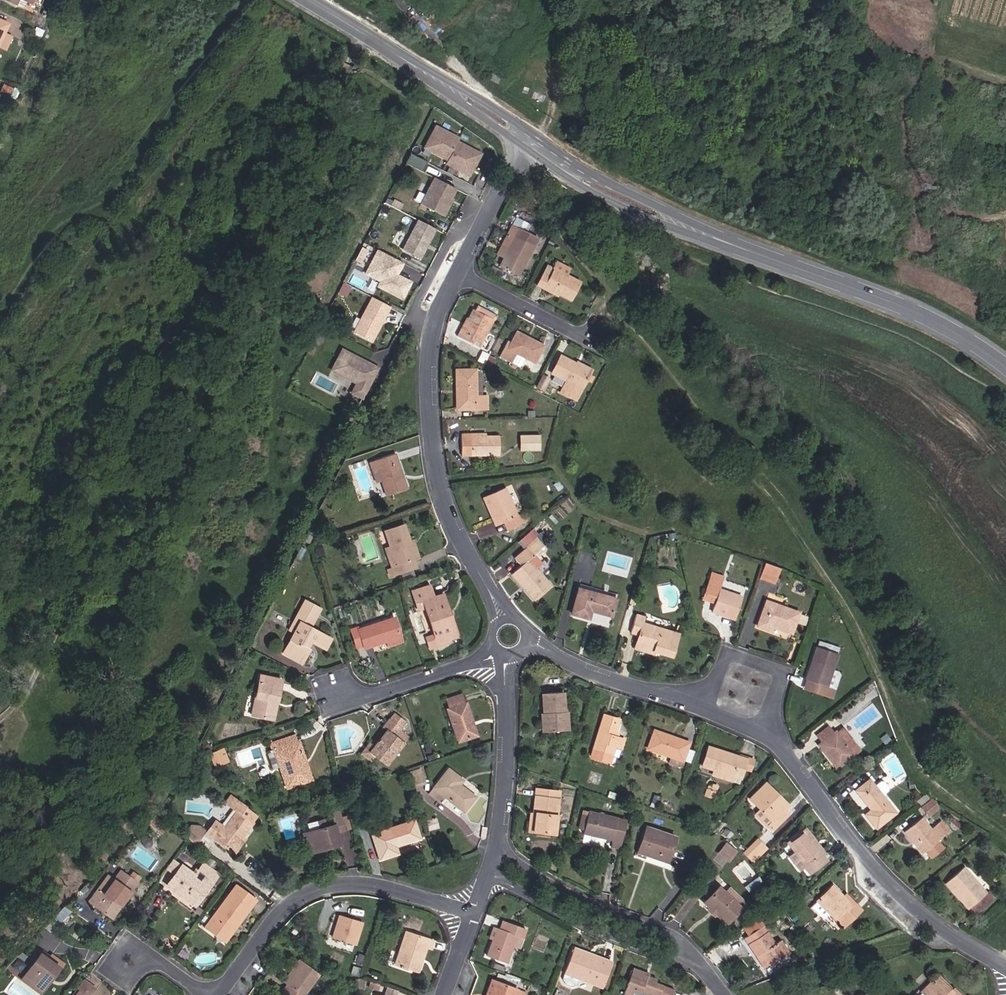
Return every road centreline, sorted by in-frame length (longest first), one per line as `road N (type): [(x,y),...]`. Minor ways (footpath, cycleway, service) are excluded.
road 1 (secondary): [(1005,367),(930,319),(626,201),(523,136)]
road 2 (residential): [(500,622),(435,485),(429,344),(454,276)]
road 3 (residential): [(1005,971),(883,880),(767,738)]
road 4 (residential): [(215,994),(285,908),(311,891),(344,883),(470,916)]
road 5 (residential): [(726,994),(688,950),(494,862)]
road 6 (secondary): [(523,136),(302,0)]
road 7 (residential): [(504,653),(507,714),(494,862)]
road 8 (residential): [(703,709),(525,643)]
road 9 (residential): [(767,738),(777,672),(727,657),(703,709)]
road 10 (residential): [(454,276),(523,136)]
road 11 (residential): [(495,646),(357,695)]
road 12 (residential): [(454,276),(586,338)]

